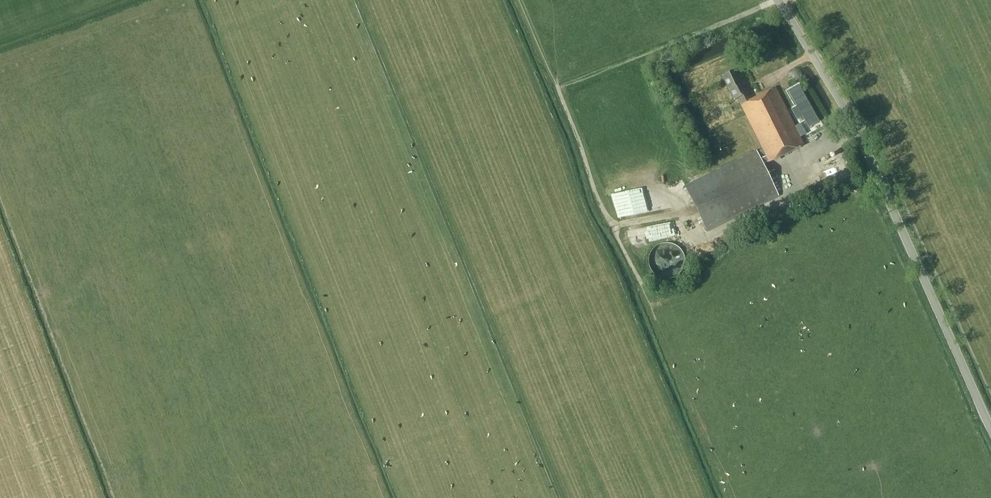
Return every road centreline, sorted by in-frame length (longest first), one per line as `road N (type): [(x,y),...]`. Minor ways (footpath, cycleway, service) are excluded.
road 1 (unclassified): [(990,429),(848,114),(777,0)]

